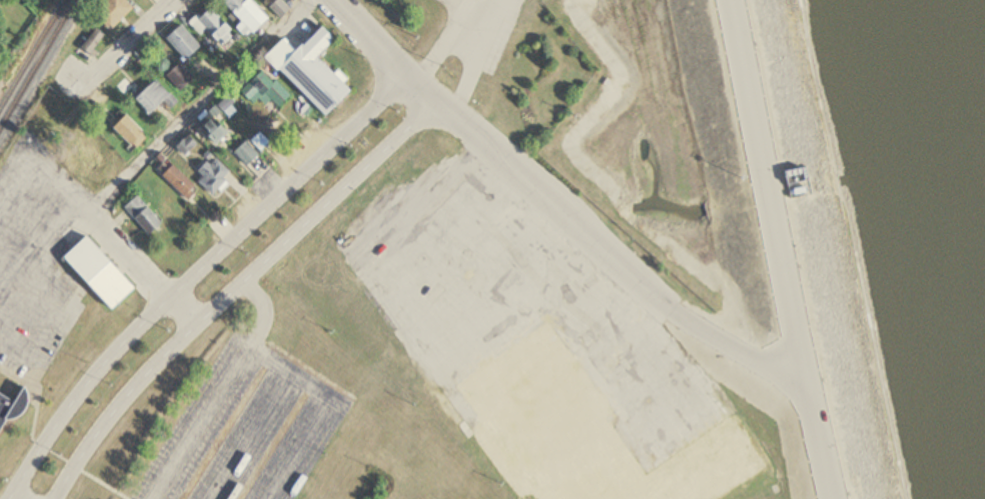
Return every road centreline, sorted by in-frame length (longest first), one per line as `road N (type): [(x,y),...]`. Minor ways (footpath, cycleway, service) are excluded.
road 1 (tertiary): [(409,76),(109,359),(10,498)]
road 2 (tertiary): [(56,498),(125,397),(435,101)]
road 3 (residential): [(739,0),(846,498)]
road 4 (residential): [(815,378),(759,362),(671,311),(435,101)]
road 5 (residential): [(86,84),(175,0)]

